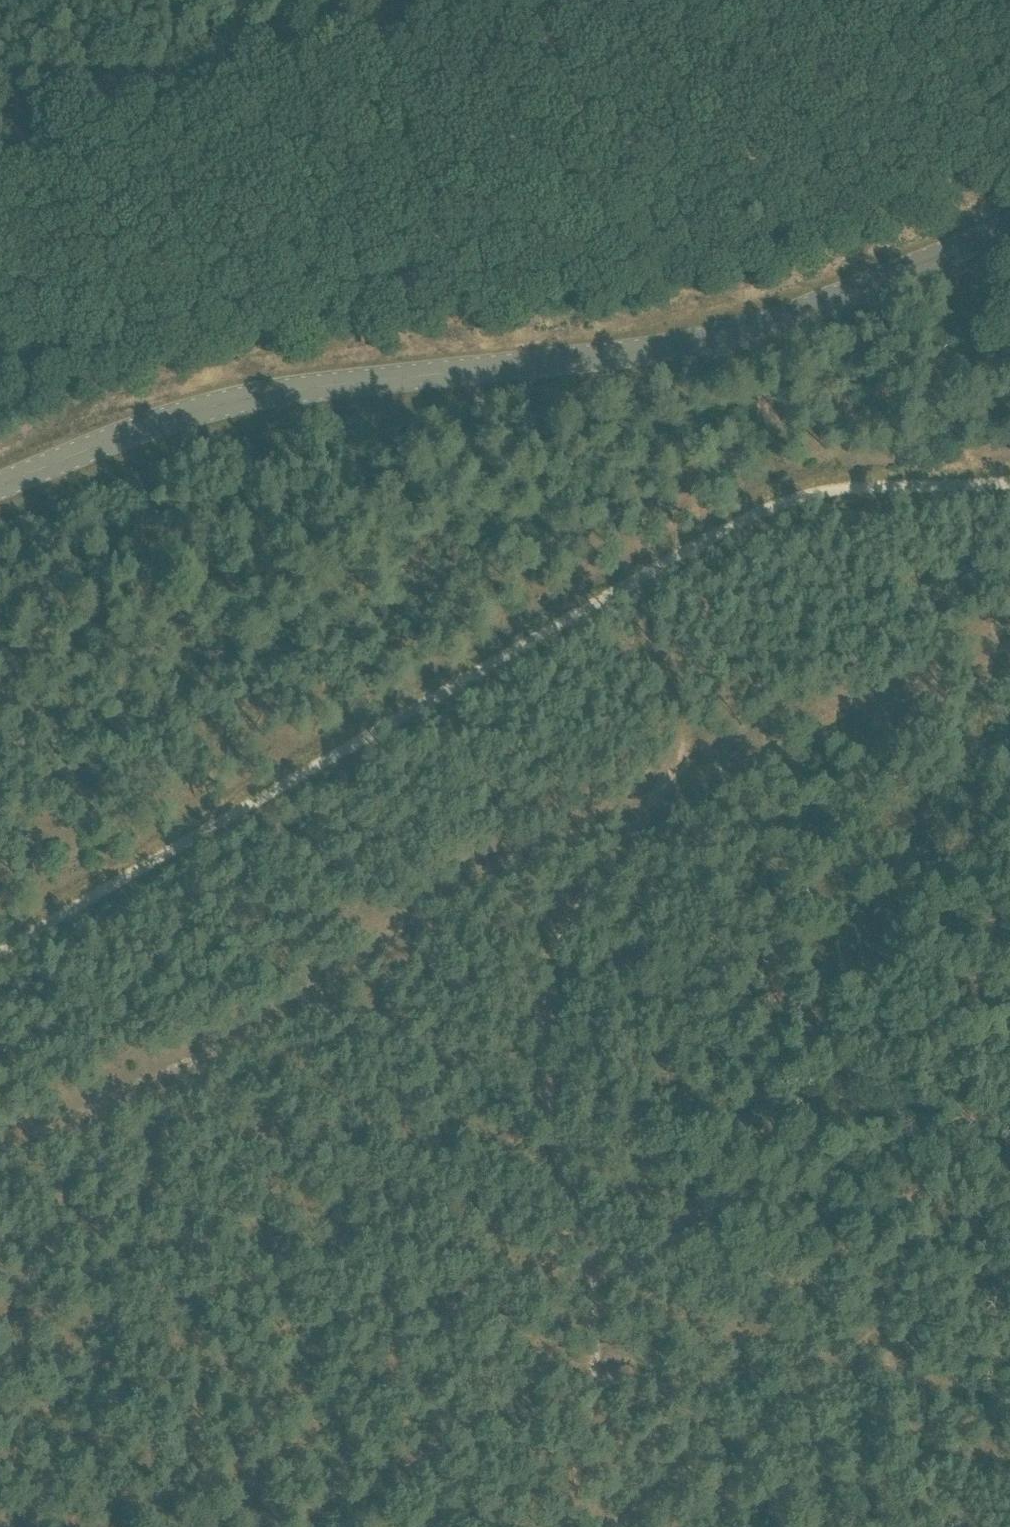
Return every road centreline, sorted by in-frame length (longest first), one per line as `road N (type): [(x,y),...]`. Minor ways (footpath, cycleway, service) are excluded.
road 1 (unclassified): [(0,951),(732,526),(872,482),(1009,481)]
road 2 (track): [(570,1526),(594,1322),(543,1082),(542,1006),(561,924),(674,789),(687,740),(623,586)]

